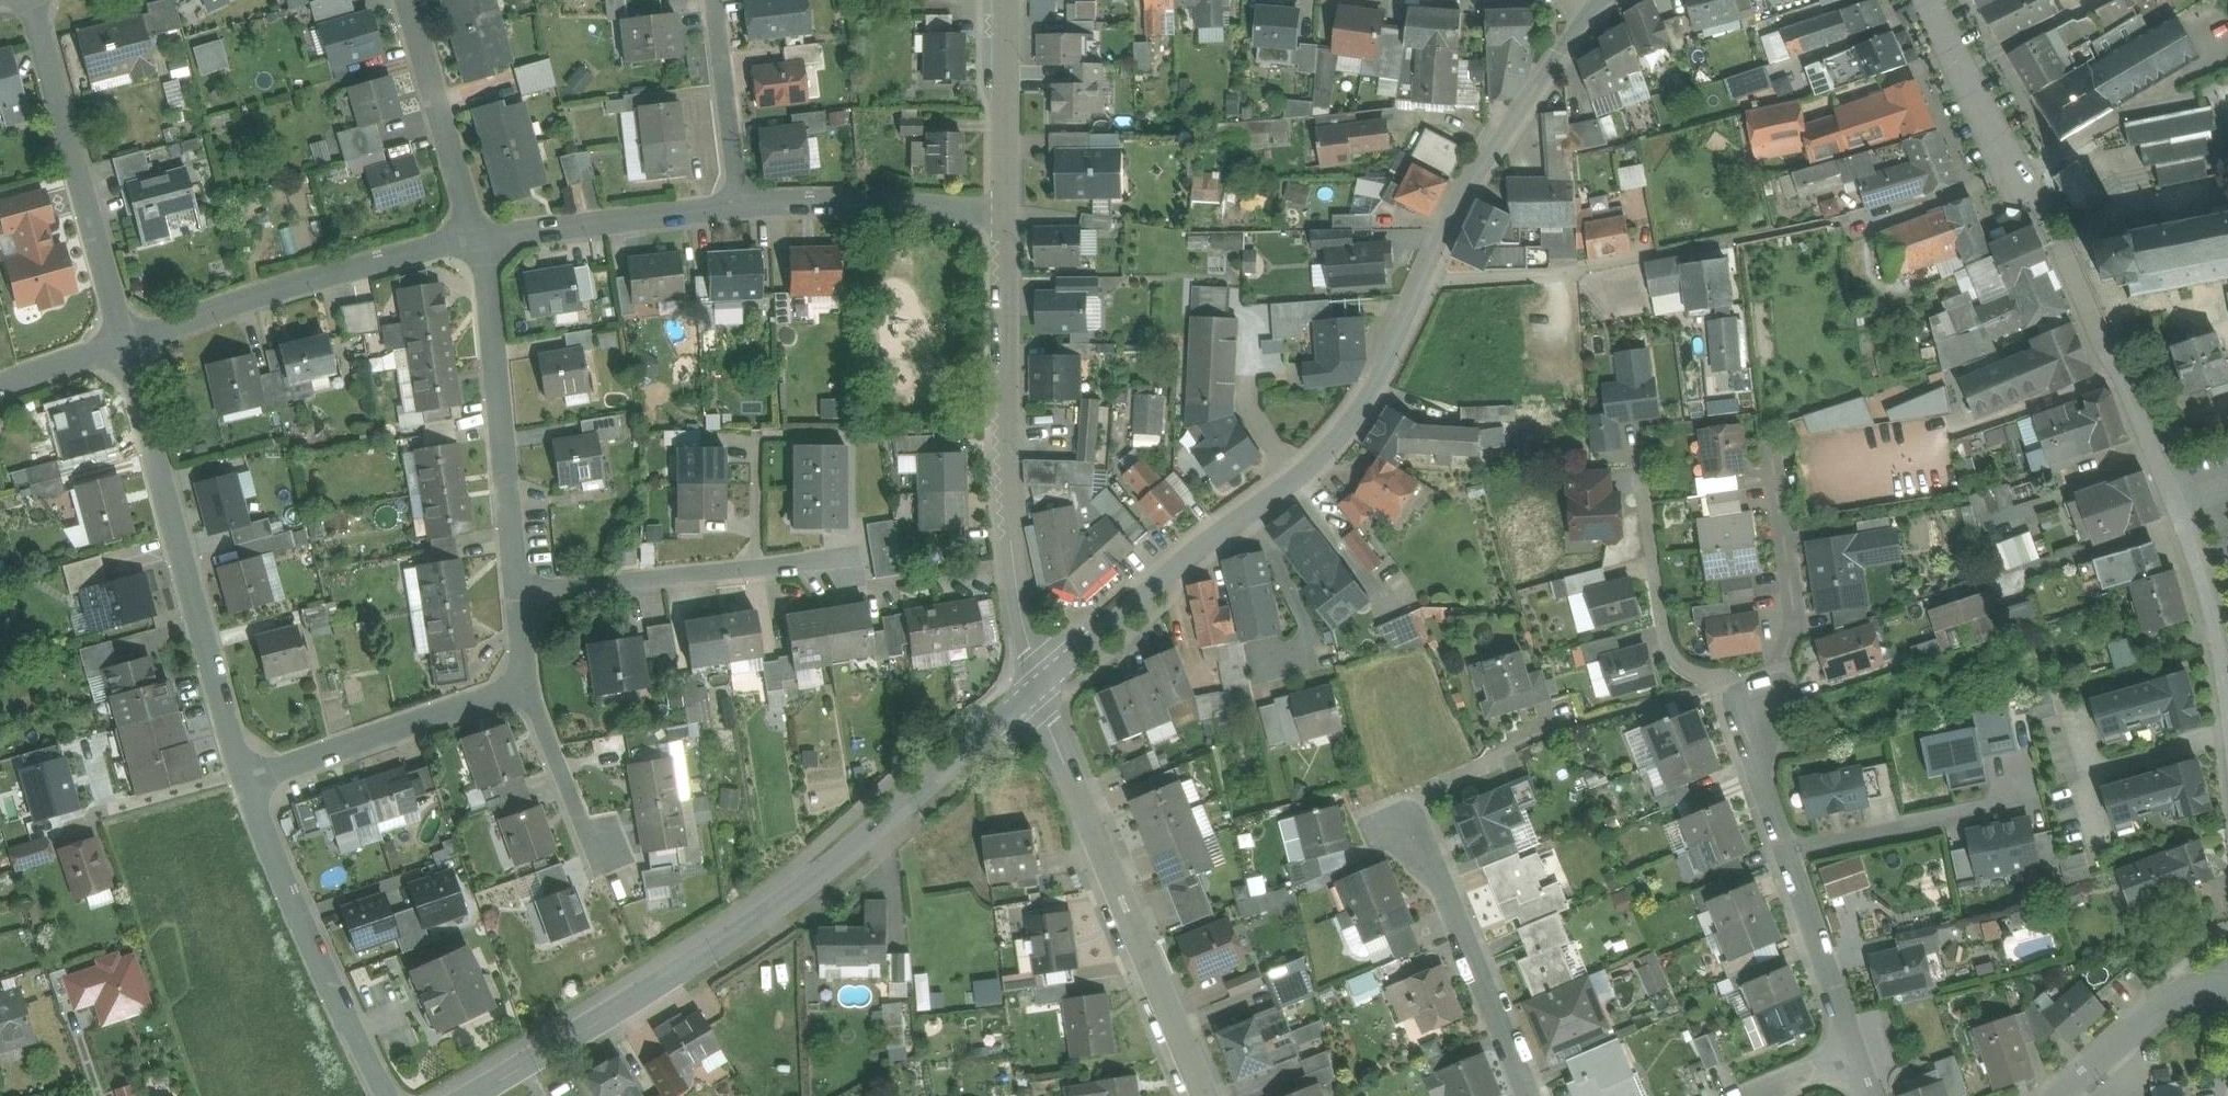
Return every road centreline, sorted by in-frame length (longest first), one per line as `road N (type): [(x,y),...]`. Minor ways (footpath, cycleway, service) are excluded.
road 1 (residential): [(1594,6),(1492,150),(1379,383),(1342,438),(1048,692)]
road 2 (secondary): [(1048,692),(792,900),(478,1095)]
road 3 (secondary): [(1008,203),(1005,466),(1012,568),(1048,692)]
road 4 (residential): [(247,774),(126,343)]
road 5 (residential): [(1206,1095),(1109,870),(1048,692)]
road 6 (residential): [(2110,357),(2053,227),(1929,0)]
road 7 (residential): [(474,237),(392,255),(126,343)]
road 8 (residential): [(126,343),(26,0)]
road 9 (residential): [(474,237),(517,589)]
road 10 (residential): [(1750,716),(1759,775),(1854,1052)]
road 11 (residential): [(2110,357),(2183,506),(2227,683)]
road 12 (residential): [(381,1095),(292,899),(247,774)]
road 13 (residential): [(850,558),(517,589)]
road 14 (residential): [(1414,812),(1529,1095)]
road 15 (residential): [(1771,438),(1796,622),(1773,683),(1750,716)]
road 16 (residential): [(522,682),(247,774)]
road 17 (residential): [(1750,716),(1669,649),(1636,470)]
road 18 (residential): [(1008,203),(734,204)]
road 19 (residential): [(734,204),(474,237)]
road 20 (residential): [(406,0),(474,237)]
road 21 (residential): [(715,0),(734,204)]
road 22 (residential): [(2059,1095),(2158,1009),(2184,994),(2227,993)]
road 23 (secondary): [(1009,0),(1008,203)]
road 24 (residential): [(594,851),(522,682)]
road 25 (residential): [(126,343),(0,385)]

